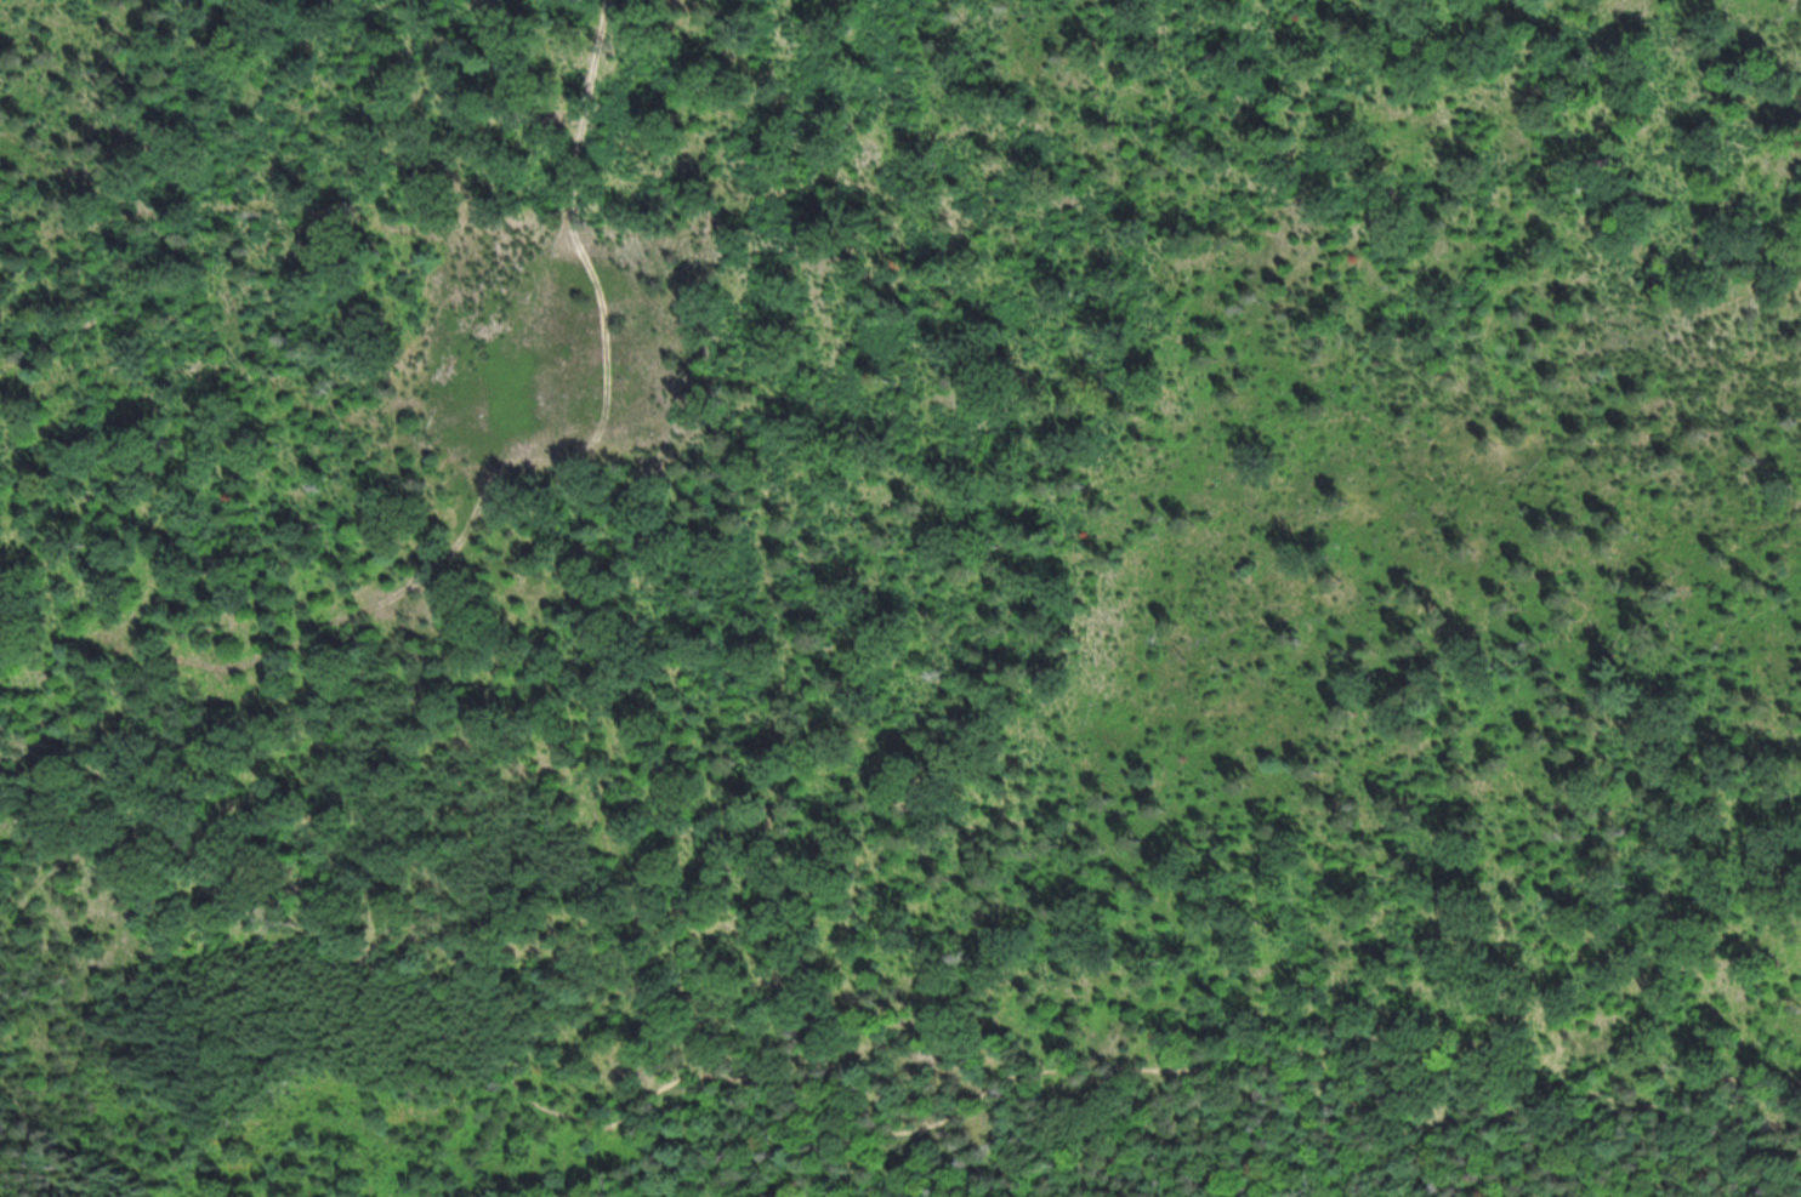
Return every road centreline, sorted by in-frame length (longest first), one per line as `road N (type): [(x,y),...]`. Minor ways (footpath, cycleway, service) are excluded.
road 1 (track): [(568,240),(607,0)]

